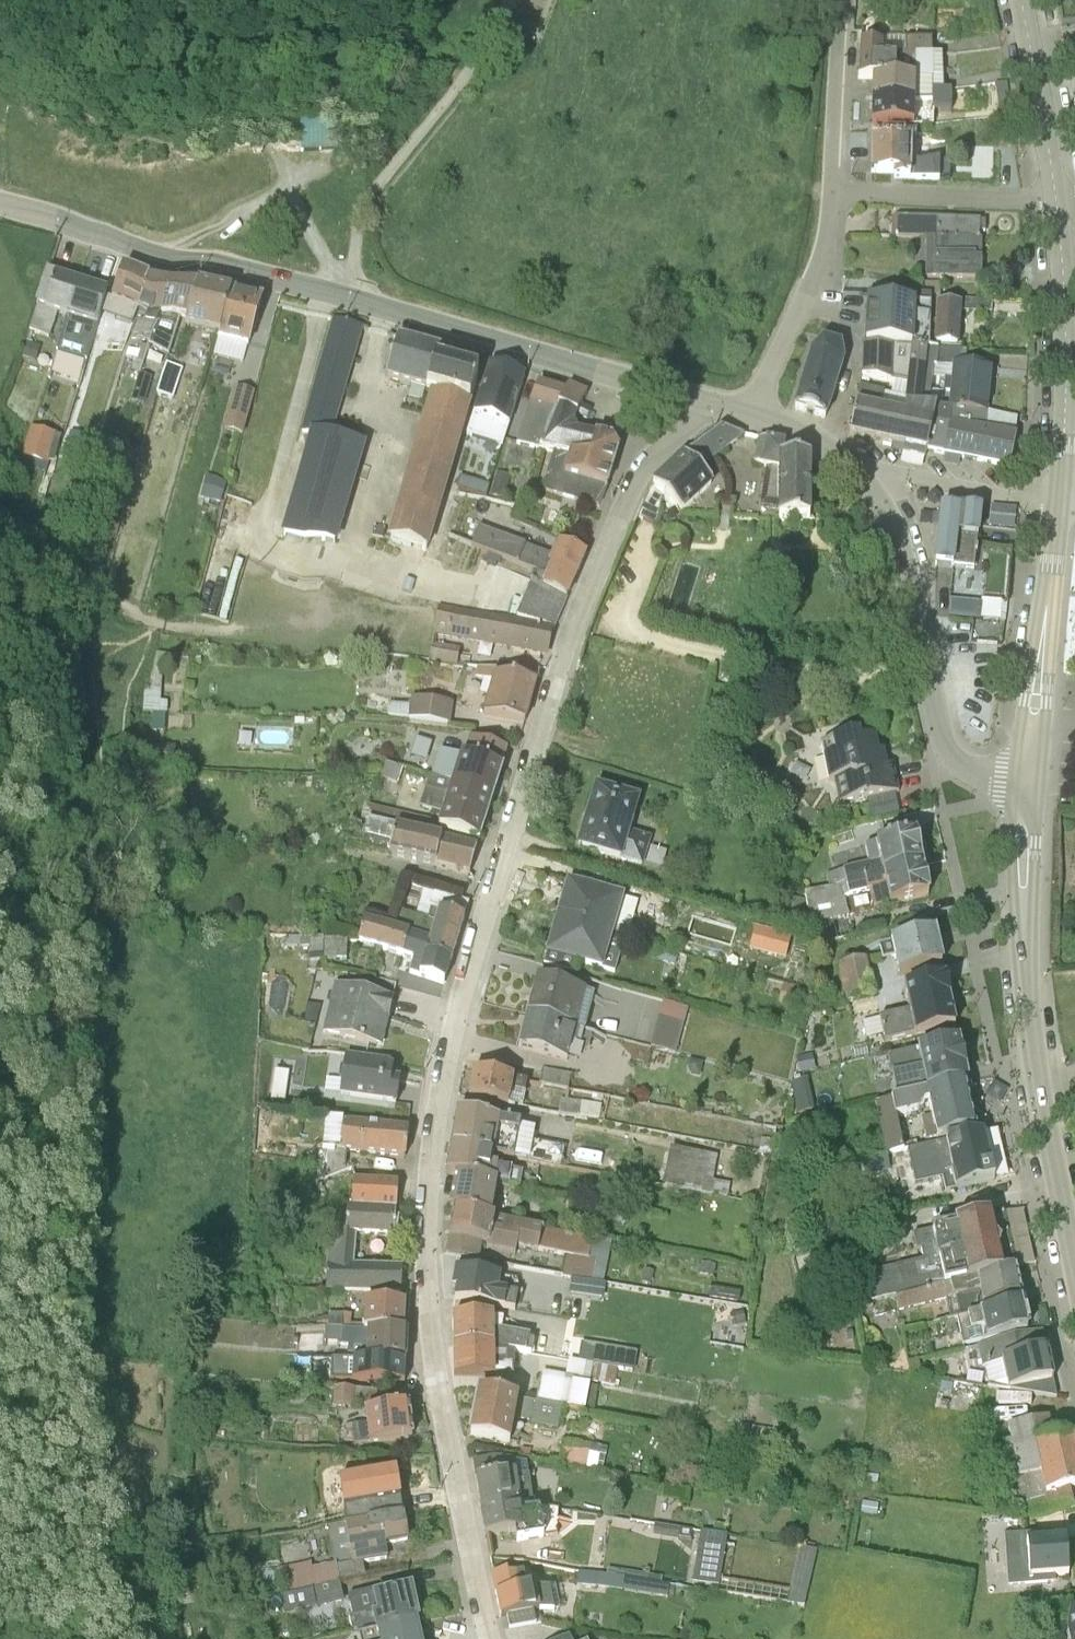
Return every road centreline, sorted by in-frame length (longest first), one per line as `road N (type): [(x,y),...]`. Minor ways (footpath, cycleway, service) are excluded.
road 1 (residential): [(711,404),(636,484),(577,626),(491,888),(439,1091),(426,1236),(429,1324),(491,1638)]
road 2 (tertiary): [(711,404),(159,240),(0,203)]
road 3 (secondary): [(1025,778),(1023,882),(1042,1095),(1074,1242)]
road 4 (tertiary): [(1025,778),(973,769),(943,744),(906,569),(870,483)]
road 5 (secondary): [(1056,199),(1066,312),(1058,501)]
road 6 (secondary): [(1058,501),(1025,778)]
road 7 (residential): [(751,415),(820,261),(831,193)]
road 8 (residential): [(831,193),(1056,199)]
road 9 (secondary): [(1056,199),(1022,0)]
road 10 (residential): [(831,193),(840,0)]
road 11 (residential): [(1058,501),(897,475),(870,483)]
road 12 (tertiary): [(870,483),(826,447),(751,415)]

